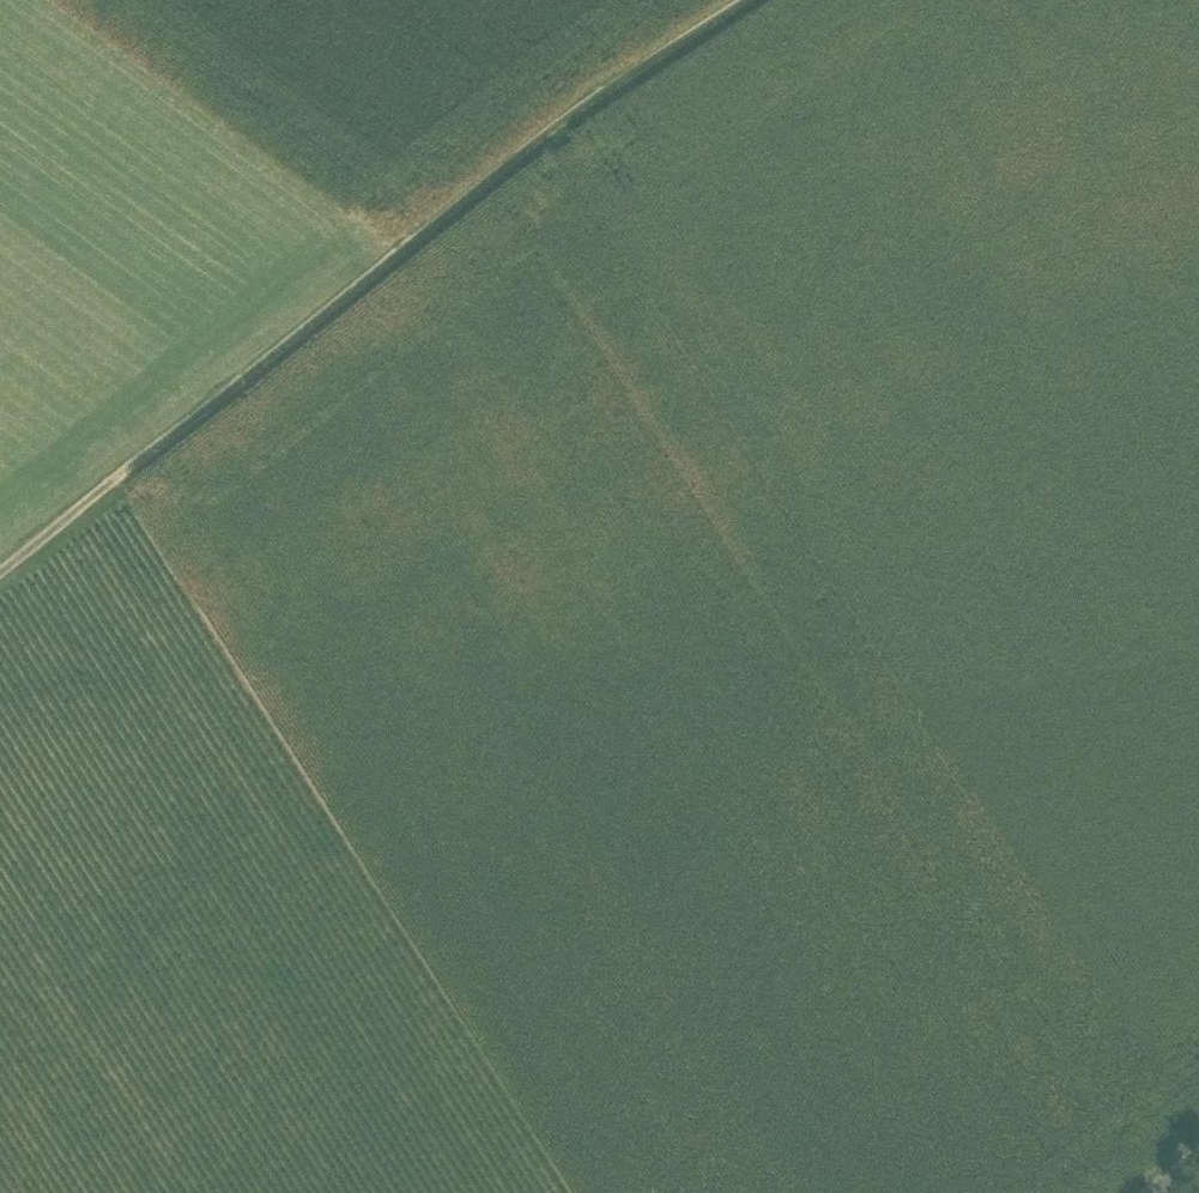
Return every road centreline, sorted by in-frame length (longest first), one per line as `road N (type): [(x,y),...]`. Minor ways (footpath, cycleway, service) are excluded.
road 1 (track): [(0,568),(607,87),(742,0)]

